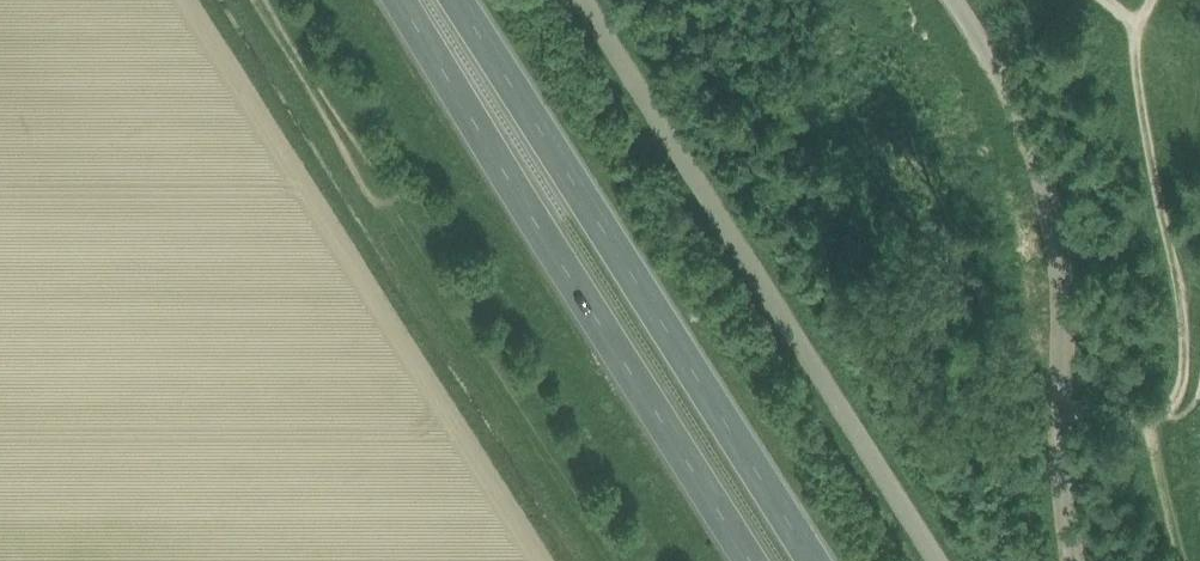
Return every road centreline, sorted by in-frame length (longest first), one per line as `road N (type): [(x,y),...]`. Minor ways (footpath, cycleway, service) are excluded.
road 1 (trunk): [(812,560),(455,0)]
road 2 (unclassified): [(937,560),(582,0)]
road 3 (trunk): [(399,0),(748,560)]
road 4 (unclassified): [(1071,560),(1053,228),(1016,113),(953,0)]
road 5 (track): [(1060,429),(1087,416),(1156,412),(1179,377),(1176,282),(1134,75),(1132,23),(1149,0)]

